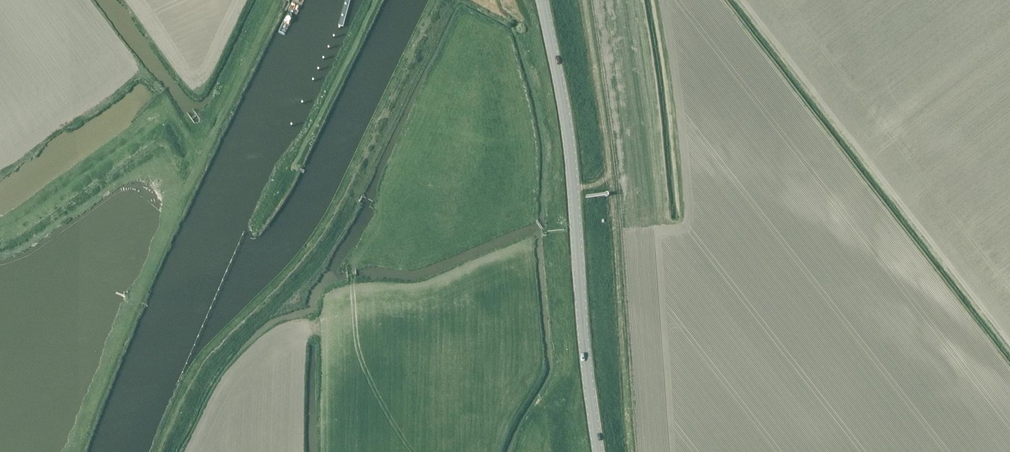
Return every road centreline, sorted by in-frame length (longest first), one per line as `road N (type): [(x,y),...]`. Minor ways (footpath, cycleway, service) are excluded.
road 1 (tertiary): [(599,451),(566,117),(541,0)]

